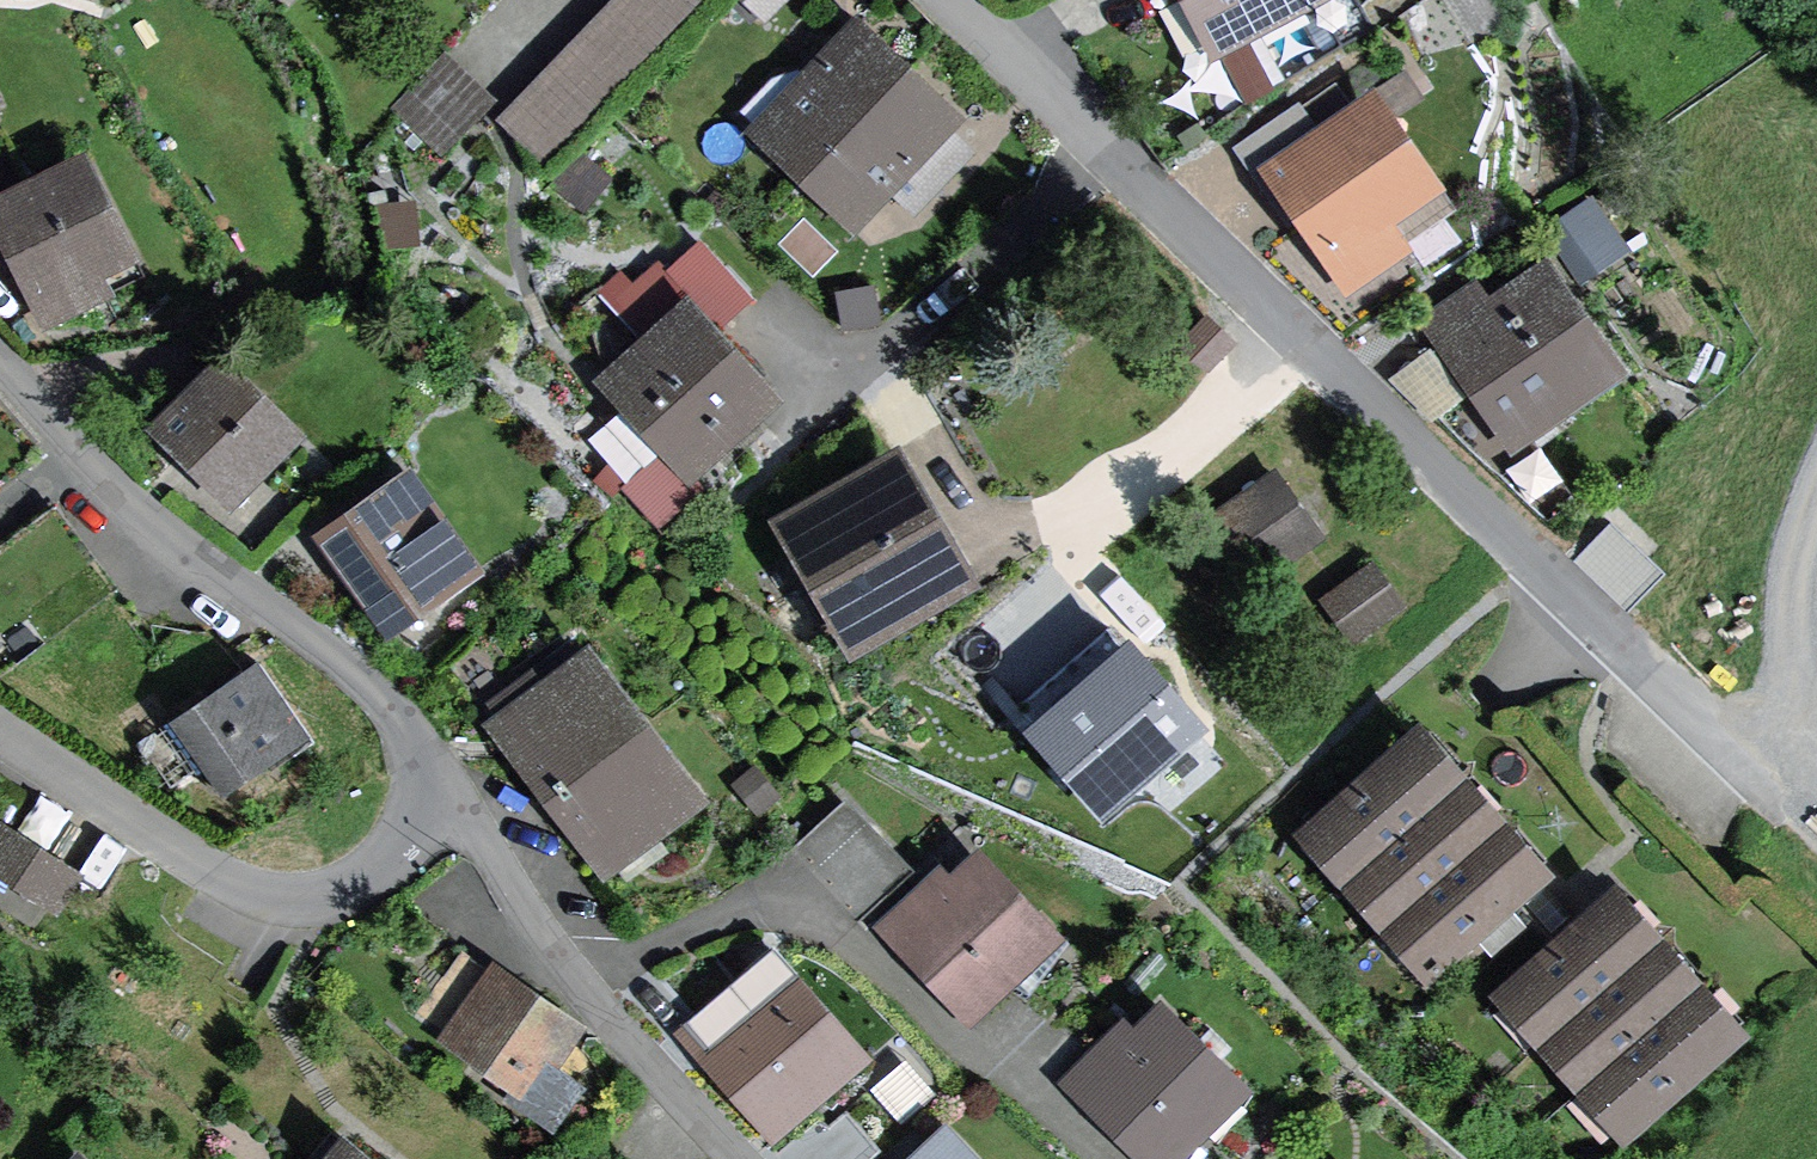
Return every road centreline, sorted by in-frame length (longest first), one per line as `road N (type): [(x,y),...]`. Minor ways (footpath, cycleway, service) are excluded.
road 1 (residential): [(952,0),(1467,504),(1785,802)]
road 2 (residential): [(0,372),(121,516),(360,687),(426,776)]
road 3 (residential): [(0,730),(218,875),(272,893),(328,889),(382,854),(411,822),(426,776)]
road 4 (residential): [(426,776),(576,970),(741,1158)]

